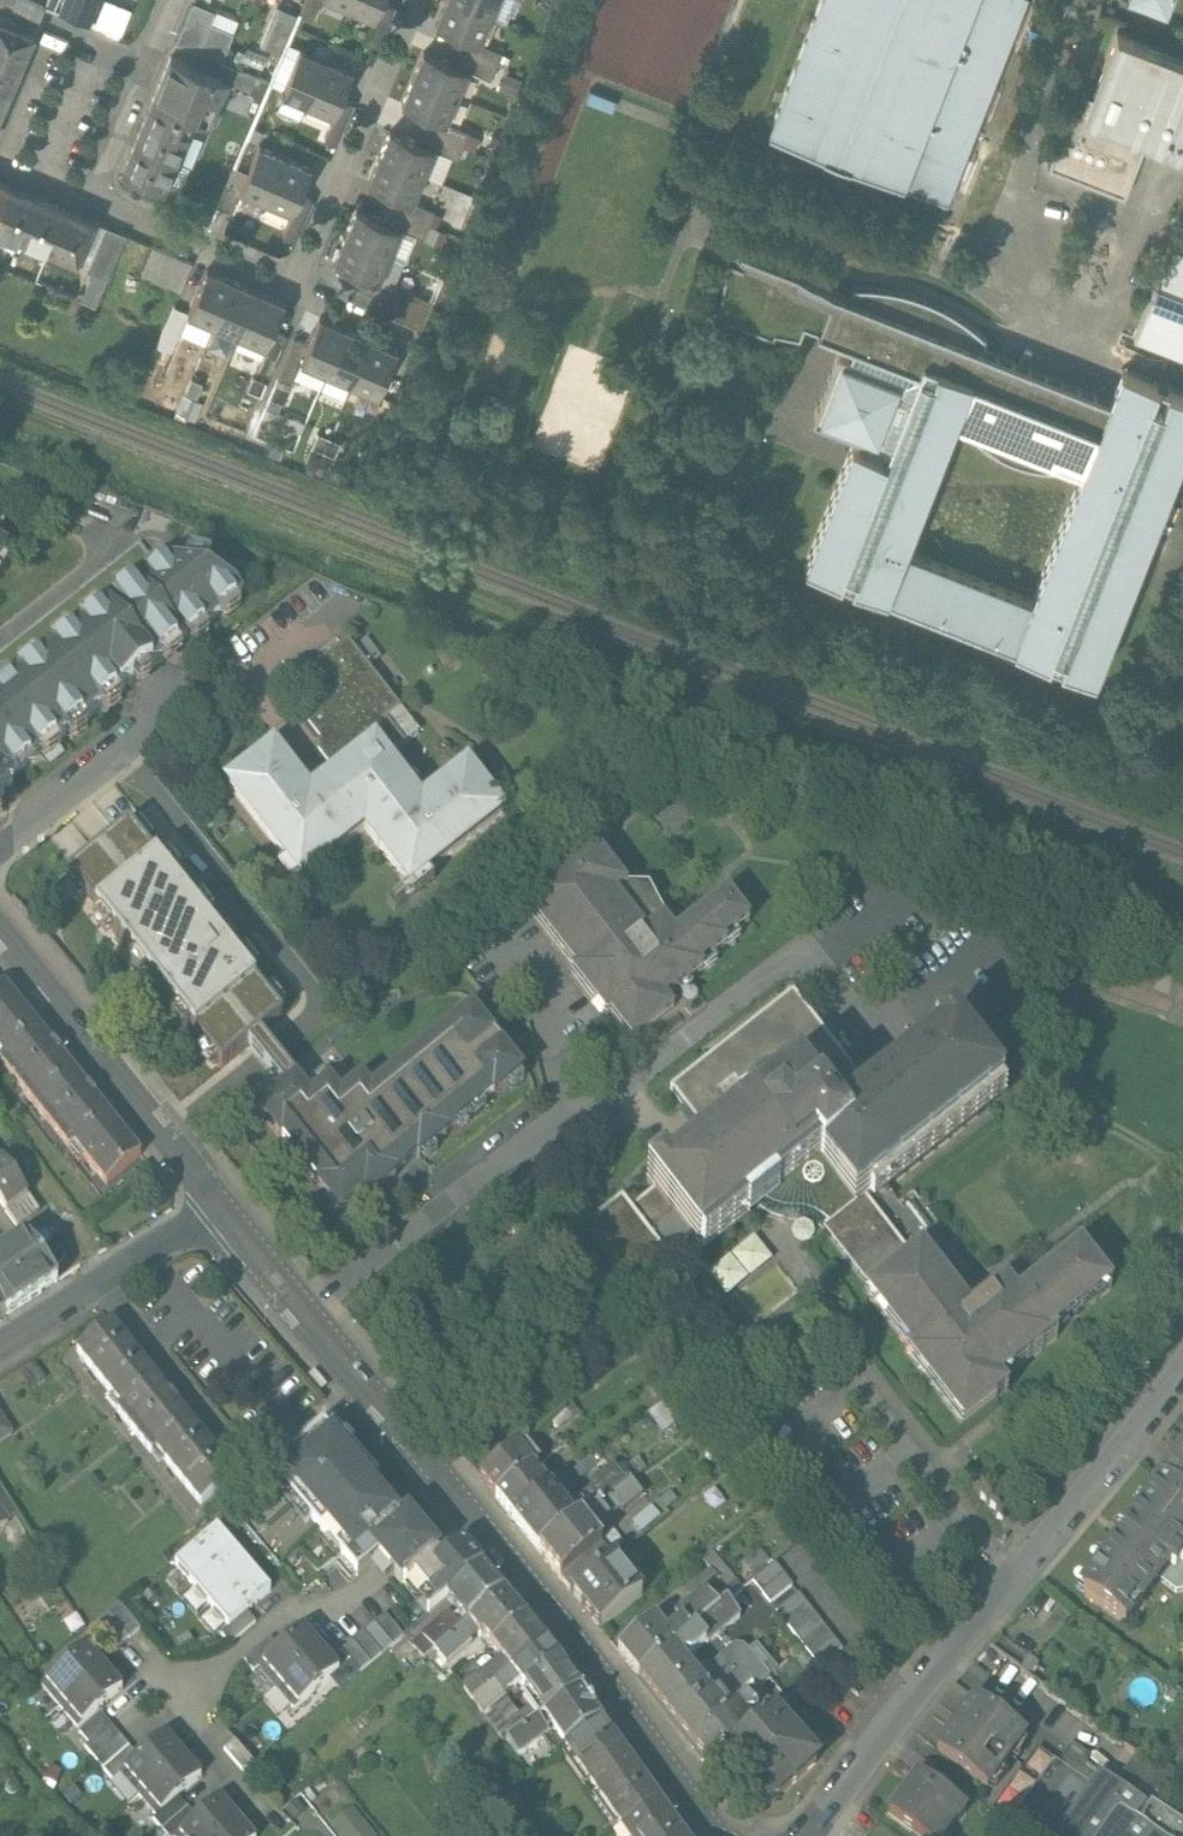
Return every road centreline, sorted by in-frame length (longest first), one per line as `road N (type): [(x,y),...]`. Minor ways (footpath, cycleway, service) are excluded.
road 1 (residential): [(1182,1359),(809,1835)]
road 2 (secondary): [(468,1503),(719,1835)]
road 3 (secondary): [(223,1199),(468,1503)]
road 4 (residential): [(468,1503),(339,1611),(290,1612),(174,1703)]
road 5 (secondary): [(0,927),(223,1199)]
road 6 (residential): [(203,252),(92,207),(174,0)]
road 7 (residential): [(410,0),(290,289)]
road 8 (residential): [(223,1199),(0,1343)]
road 9 (residential): [(290,289),(414,335)]

